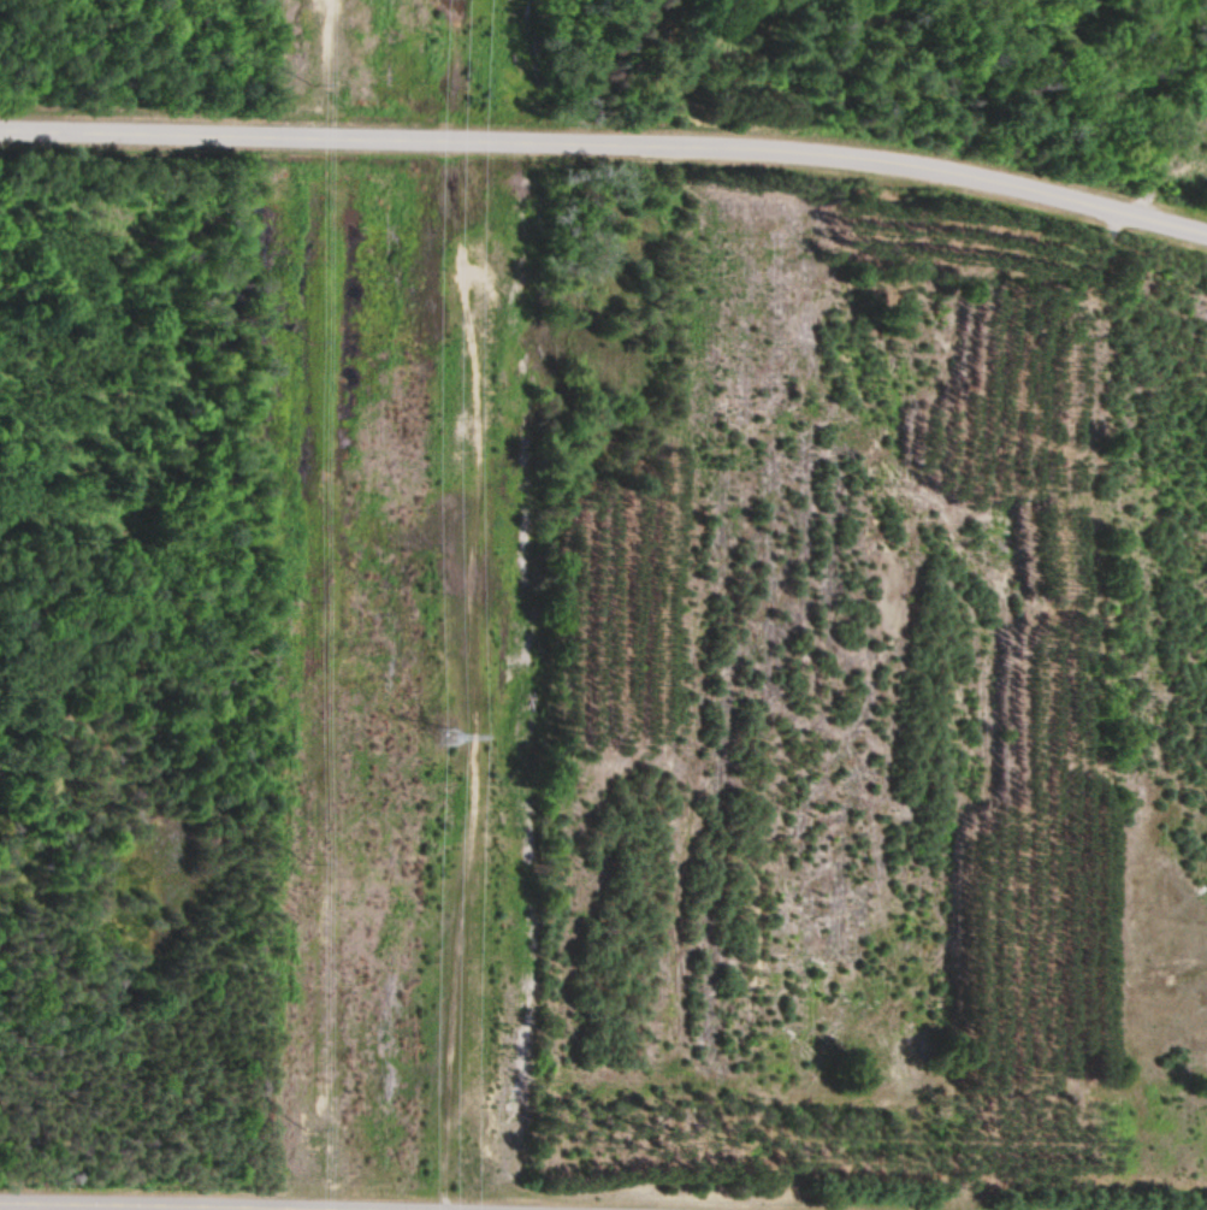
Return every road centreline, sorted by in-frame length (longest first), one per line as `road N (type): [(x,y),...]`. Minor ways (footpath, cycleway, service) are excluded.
road 1 (residential): [(0,128),(823,154),(963,173),(1206,235)]
road 2 (residential): [(447,1209),(0,1199)]

